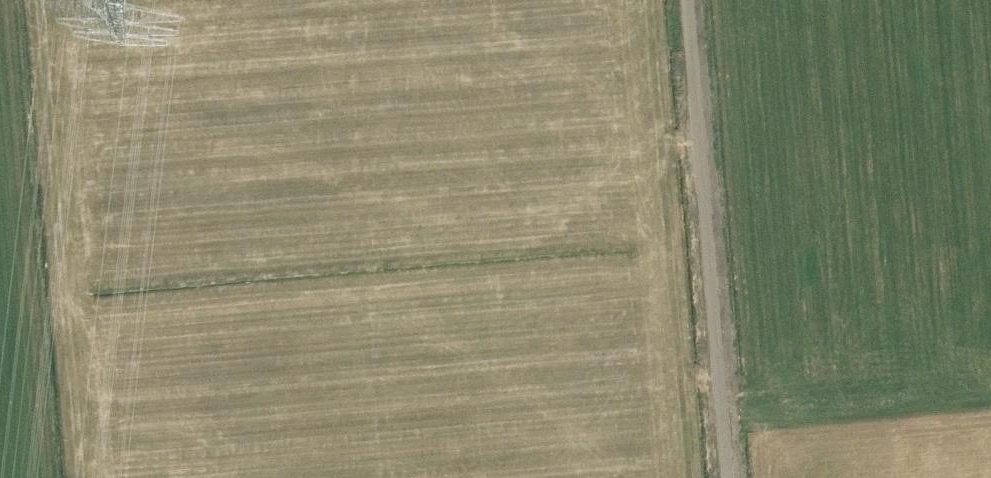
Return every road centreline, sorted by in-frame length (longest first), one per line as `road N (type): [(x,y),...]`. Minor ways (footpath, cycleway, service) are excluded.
road 1 (unclassified): [(727,477),(687,0)]

